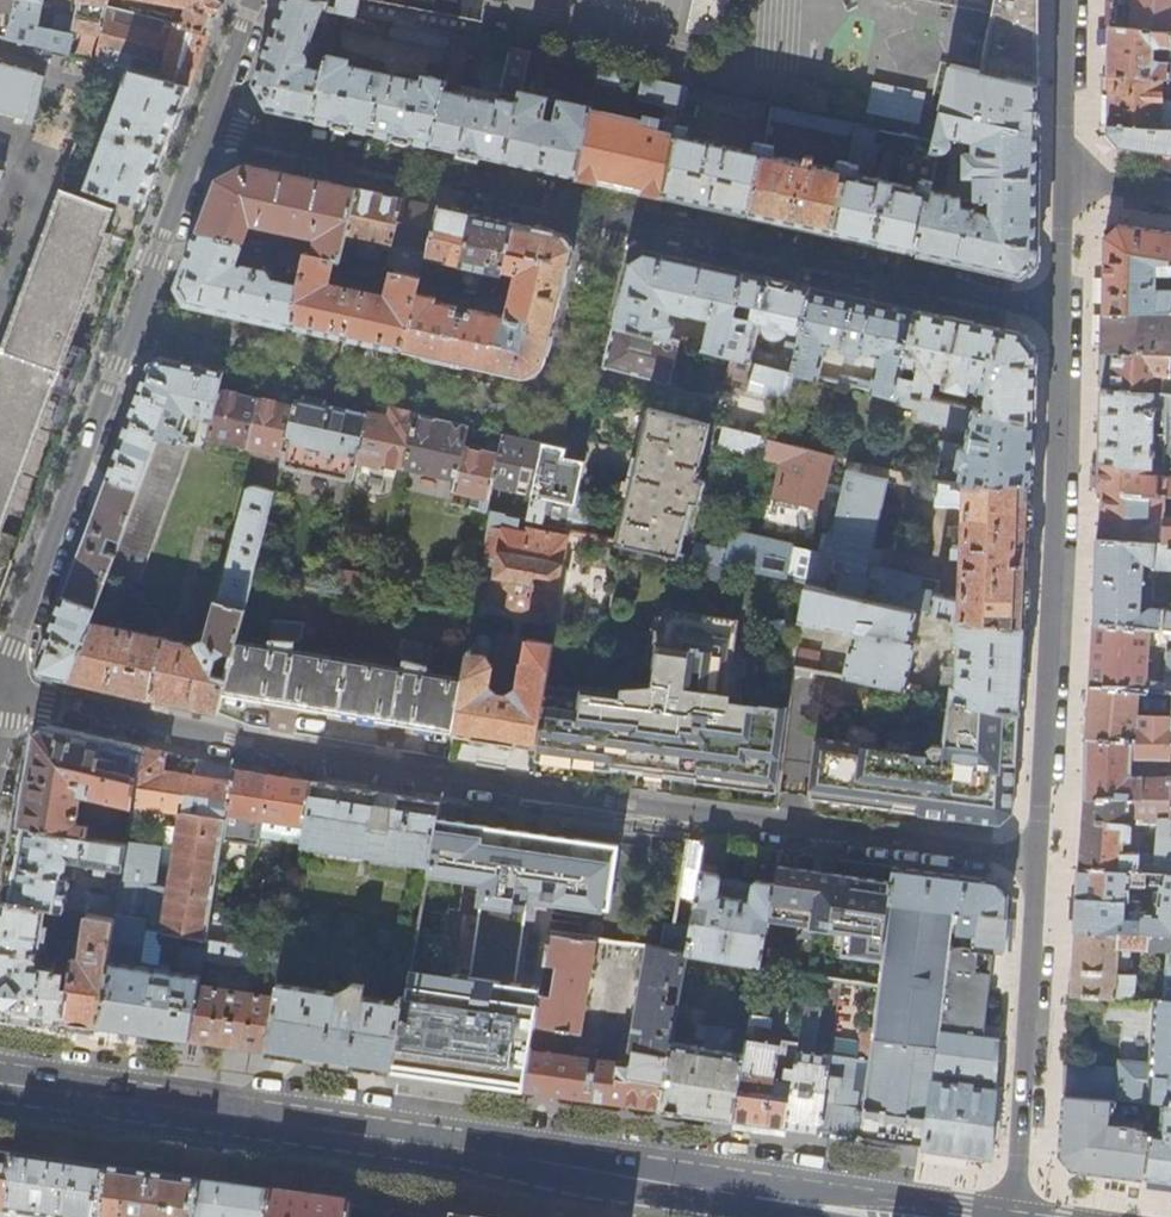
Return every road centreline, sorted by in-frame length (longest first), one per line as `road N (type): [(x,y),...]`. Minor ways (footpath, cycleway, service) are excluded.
road 1 (residential): [(1038,863),(486,789),(240,748),(8,696)]
road 2 (primary): [(0,1093),(878,1216)]
road 3 (residential): [(619,214),(573,373),(539,405),(519,407),(135,320)]
road 4 (residential): [(1062,309),(1038,863)]
road 5 (residential): [(619,214),(1062,309)]
road 6 (residential): [(210,124),(619,214)]
road 7 (residential): [(8,696),(135,320)]
road 8 (residential): [(1038,863),(1005,1216)]
road 9 (residential): [(135,320),(210,124)]
road 10 (residential): [(1066,0),(1064,180)]
road 11 (residential): [(210,124),(257,2)]
road 12 (residential): [(1064,180),(1062,309)]

